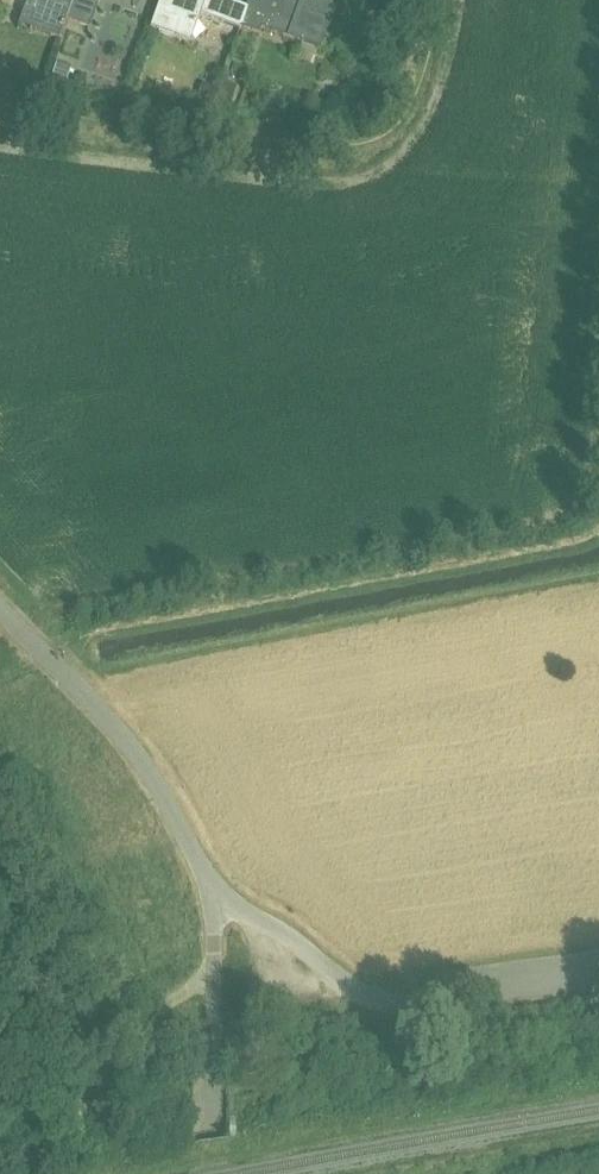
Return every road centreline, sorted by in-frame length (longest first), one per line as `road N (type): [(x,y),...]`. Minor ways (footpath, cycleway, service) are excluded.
road 1 (residential): [(210,890),(363,997),(410,1004),(598,973)]
road 2 (residential): [(210,890),(142,762),(0,608)]

